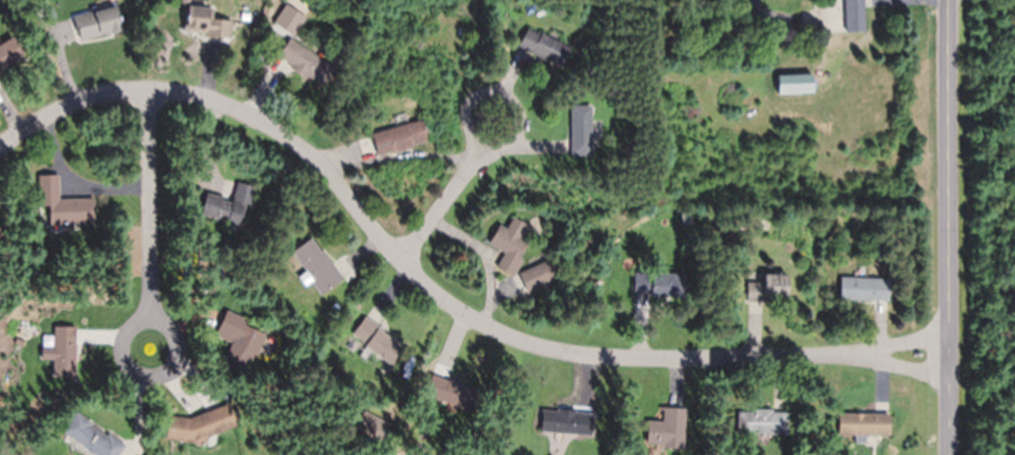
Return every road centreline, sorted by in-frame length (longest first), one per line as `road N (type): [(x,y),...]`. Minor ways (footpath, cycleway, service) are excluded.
road 1 (residential): [(944,356),(601,359),(536,347),(474,323),(433,291),(358,214),(319,159),(247,114),(184,93),(104,94),(64,108),(0,155)]
road 2 (residential): [(945,454),(951,0)]
road 3 (residential): [(401,261),(482,157),(519,137),(521,115),(510,98),(493,94),(471,106),(471,135),(482,157)]
road 4 (residential): [(148,91),(145,348)]

